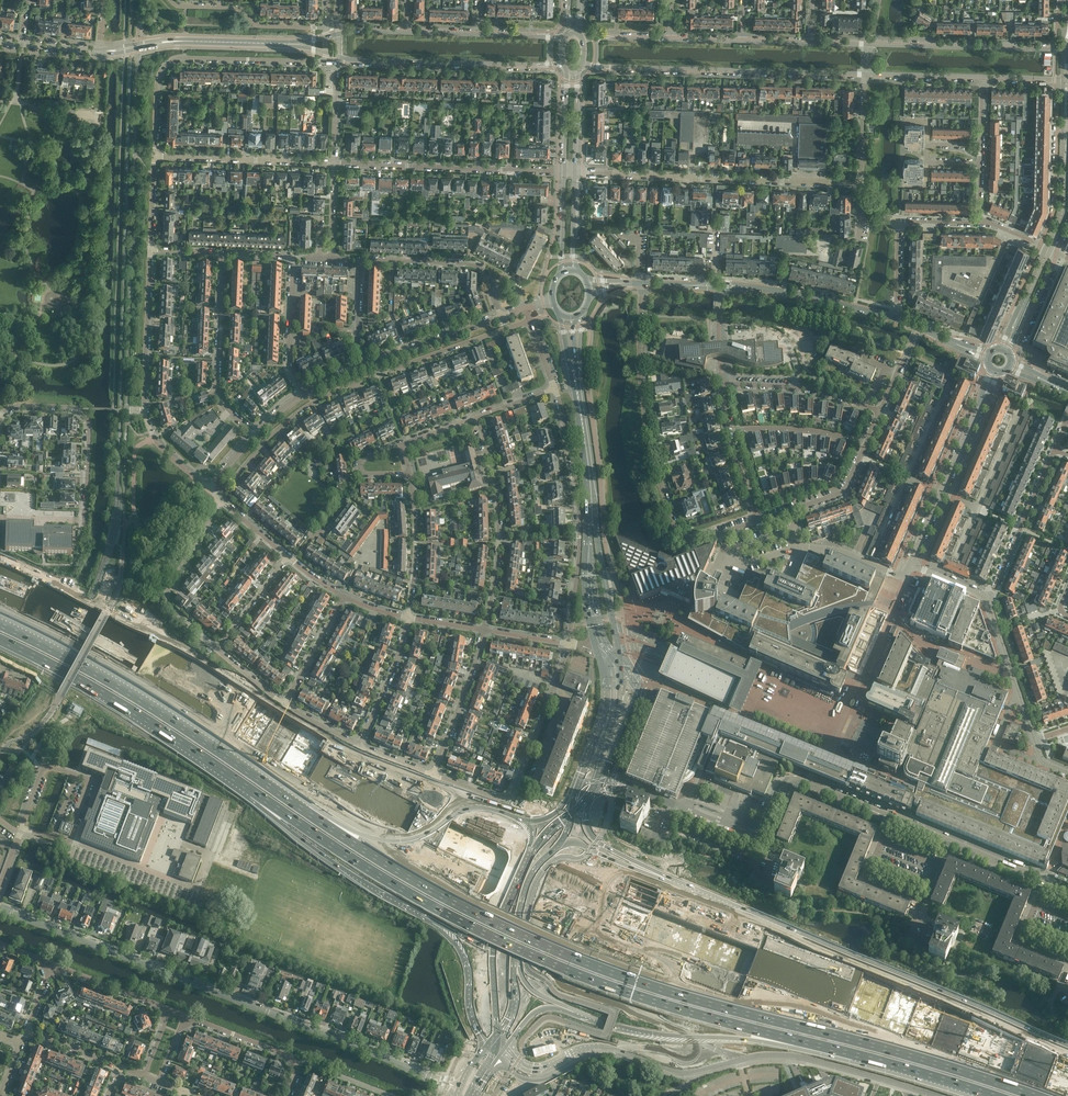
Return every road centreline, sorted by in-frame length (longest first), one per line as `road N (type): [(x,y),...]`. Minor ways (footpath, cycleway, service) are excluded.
road 1 (motorway): [(989,1080),(569,958),(388,868),(292,801)]
road 2 (motorway): [(255,794),(432,909),(565,970),(692,1014),(856,1054)]
road 3 (motorway): [(1032,1064),(434,829)]
road 4 (motorway): [(396,840),(478,883),(989,1080)]
road 5 (residential): [(428,1076),(0,909)]
road 6 (motorway): [(1067,1046),(669,879)]
road 7 (motorway): [(460,811),(352,762),(171,656),(142,650)]
road 8 (motorway): [(434,829),(296,757),(142,650)]
road 9 (residential): [(642,284),(646,425),(680,539),(758,521)]
road 10 (motorway): [(1032,1064),(968,1021),(742,932)]
road 11 (motorway): [(134,684),(396,840)]
road 12 (motorway): [(0,640),(88,683),(255,794)]
road 13 (motorway): [(568,1007),(644,1032),(856,1054)]
road 14 (residential): [(863,184),(575,173)]
road 15 (tertiary): [(583,65),(865,74)]
road 16 (residential): [(155,157),(158,81),(169,63),(323,63),(332,56)]
road 17 (secondary): [(879,1078),(794,1056),(763,1055),(686,1073),(626,1055)]
road 18 (unclassified): [(568,644),(579,537),(553,389)]
road 19 (residential): [(197,479),(157,442),(145,411),(151,250)]
road 20 (residential): [(568,644),(507,798),(435,772)]
road 21 (residential): [(333,164),(564,173)]
road 22 (residential): [(332,56),(563,65)]
road 23 (unclassified): [(478,417),(496,482),(499,538),(485,630)]
road 24 (motorway): [(255,794),(325,857),(429,921)]
road 25 (residential): [(911,564),(995,371)]
road 26 (residential): [(219,498),(286,422),(380,374)]
road 27 (tertiary): [(1067,49),(867,45)]
road 28 (residential): [(0,413),(17,406),(72,408),(84,416),(90,425),(86,526)]
road 29 (residential): [(222,253),(216,389),(254,435)]
road 30 (residential): [(216,648),(166,599),(219,498)]
road 31 (tertiary): [(898,319),(839,302),(719,286)]
road 32 (motorway): [(159,709),(0,622)]
road 33 (residential): [(155,157),(333,164)]
road 34 (unclassified): [(724,710),(740,681),(737,673),(614,626)]
road 35 (residential): [(501,317),(478,267),(361,260)]
road 36 (residential): [(327,28),(257,27),(240,8),(170,0)]
road 37 (residential): [(290,1095),(304,1060),(185,1014)]
road 38 (residential): [(722,383),(810,388),(882,412)]
road 39 (residential): [(1055,450),(990,599)]
road 40 (motorway): [(292,801),(159,709)]
road 41 (residential): [(380,374),(530,320)]
road 42 (motorway): [(142,650),(0,581)]
road 43 (residential): [(1067,97),(1057,104),(1055,205),(1040,244)]
road 44 (motorway): [(0,612),(134,684)]
road 45 (unclassified): [(435,772),(485,630)]
road 46 (residential): [(1035,741),(990,599)]
road 47 (unclassified): [(724,710),(827,757),(814,787)]
road 48 (residential): [(758,521),(840,495),(868,444)]
road 49 (unclassified): [(408,618),(415,556),(408,475)]
road 50 (motorway): [(856,1054),(991,1095)]
road 51 (secondary): [(592,512),(589,560),(601,651)]
road 52 (secondary): [(577,373),(592,512)]
road 53 (residential): [(730,431),(806,430),(868,444)]
road 54 (residential): [(303,393),(288,360),(294,257)]
road 55 (secondary): [(602,658),(604,710),(575,789)]
road 56 (unclassified): [(361,745),(408,618)]
road 57 (residential): [(376,363),(501,317)]
road 58 (secondary): [(562,840),(528,886),(515,960)]
road 59 (motorway): [(429,921),(452,939),(467,966),(480,1034)]
road 60 (residential): [(911,564),(904,579),(840,549),(798,548)]
road 61 (motorway): [(255,794),(159,709)]
road 62 (secondary): [(508,1068),(539,1081),(593,1056),(626,1055)]
road 63 (residential): [(169,1007),(52,962)]
road 64 (residential): [(891,819),(868,877),(923,900)]
road 65 (unclassified): [(285,703),(343,597)]
road 66 (motorway): [(669,879),(597,840),(585,803)]
road 67 (residential): [(1042,880),(1018,943),(1067,962)]

